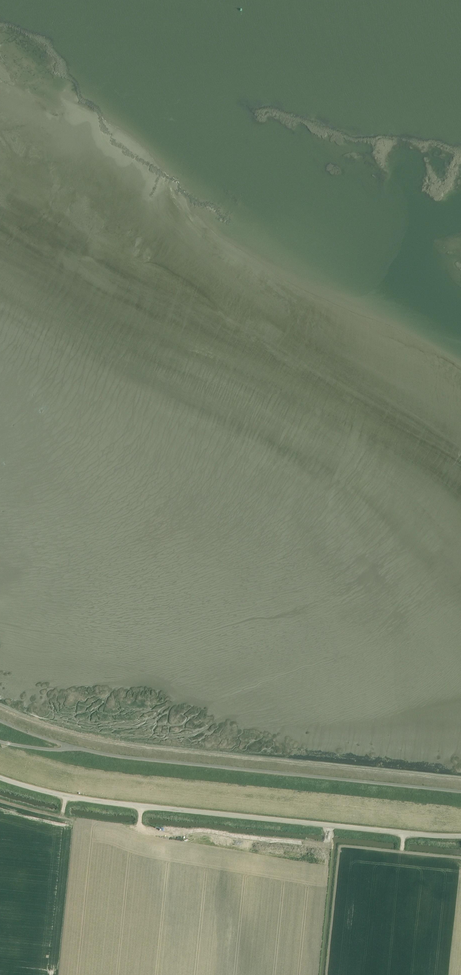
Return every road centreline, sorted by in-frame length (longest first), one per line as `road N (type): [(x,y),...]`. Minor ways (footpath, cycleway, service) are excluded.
road 1 (unclassified): [(460,836),(114,803),(0,777)]

